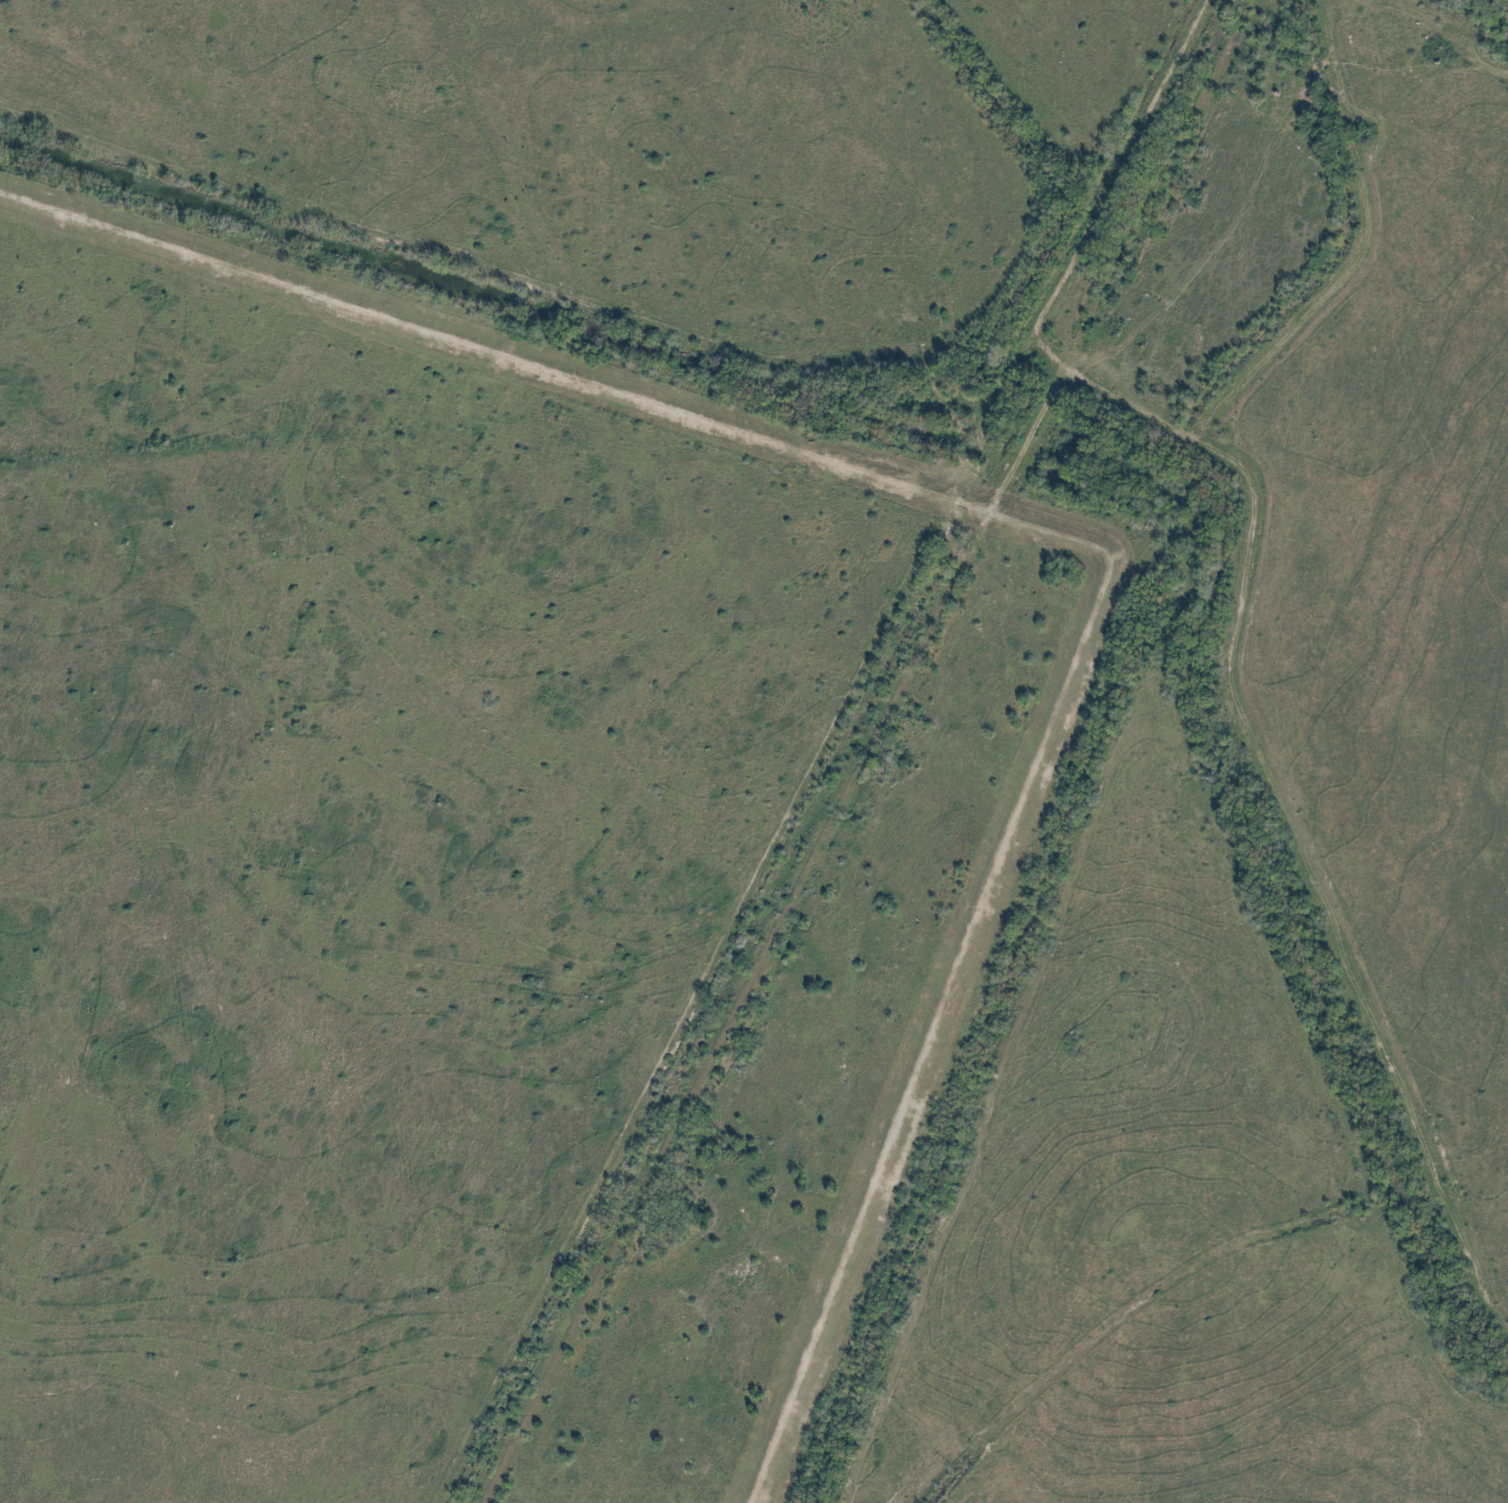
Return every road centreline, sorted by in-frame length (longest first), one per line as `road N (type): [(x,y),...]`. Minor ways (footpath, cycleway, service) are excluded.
road 1 (track): [(1507,1320),(1464,1246),(1459,1212),(1420,1168),(1410,1110),(1217,716),(1197,662),(1201,568),(1045,532),(987,505),(0,189)]

